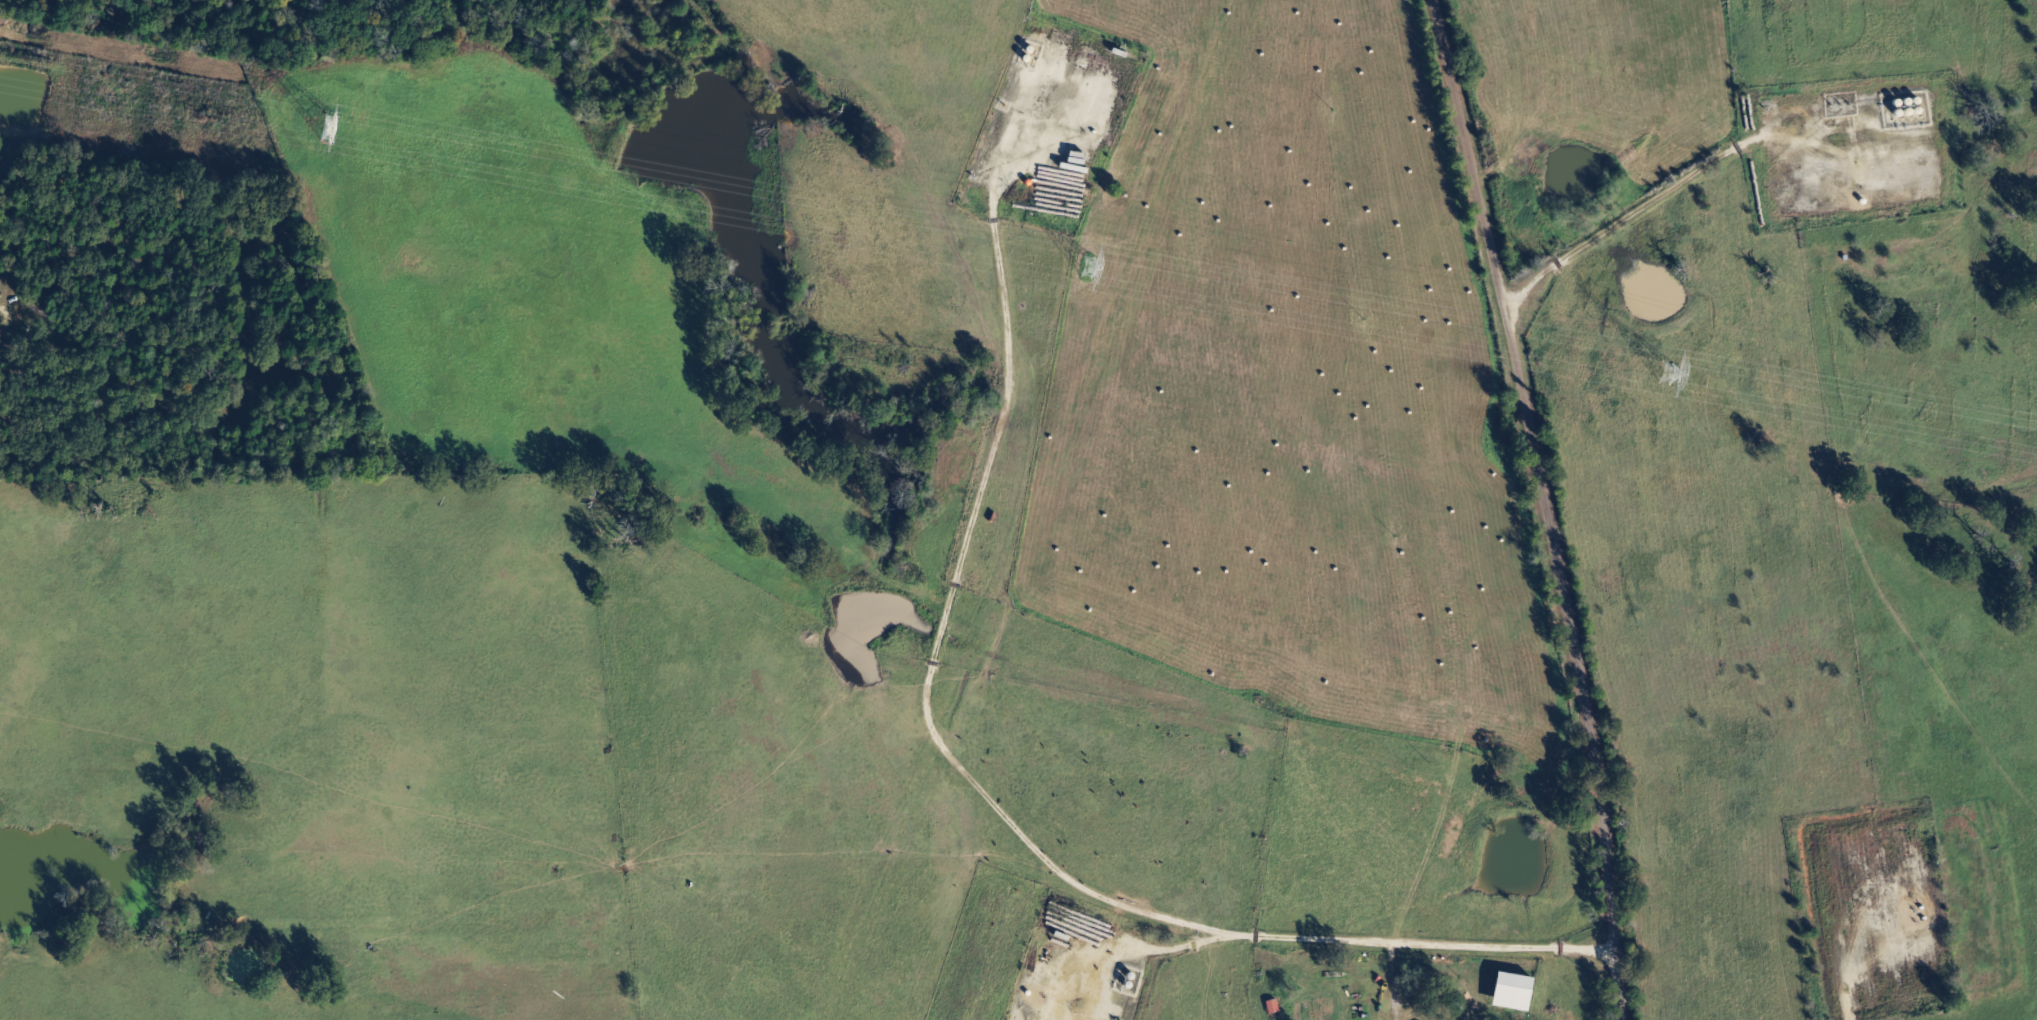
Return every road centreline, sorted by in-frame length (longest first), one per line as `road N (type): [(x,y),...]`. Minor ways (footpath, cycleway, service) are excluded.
road 1 (residential): [(1627,1019),(1607,846),(1447,12),(1432,0)]

